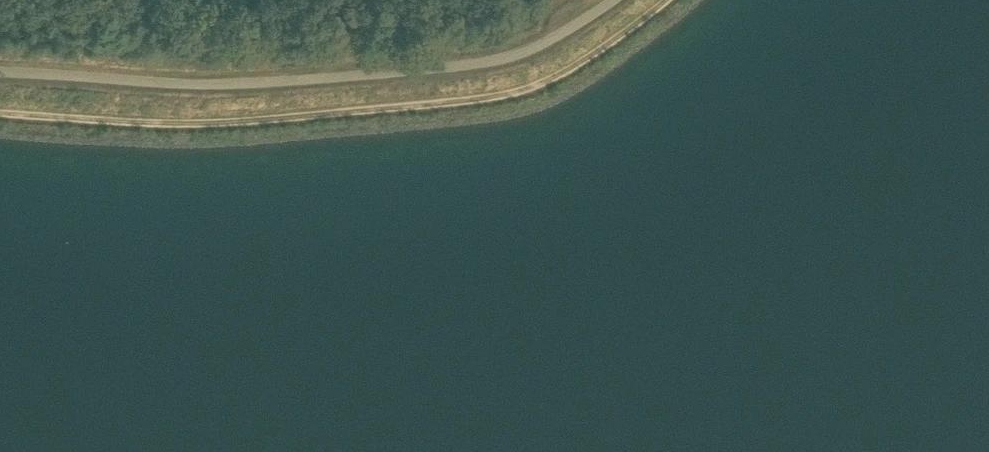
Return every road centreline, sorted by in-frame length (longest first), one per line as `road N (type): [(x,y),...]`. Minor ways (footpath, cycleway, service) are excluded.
road 1 (track): [(662,0),(573,77),(512,101),(209,129),(0,119)]

